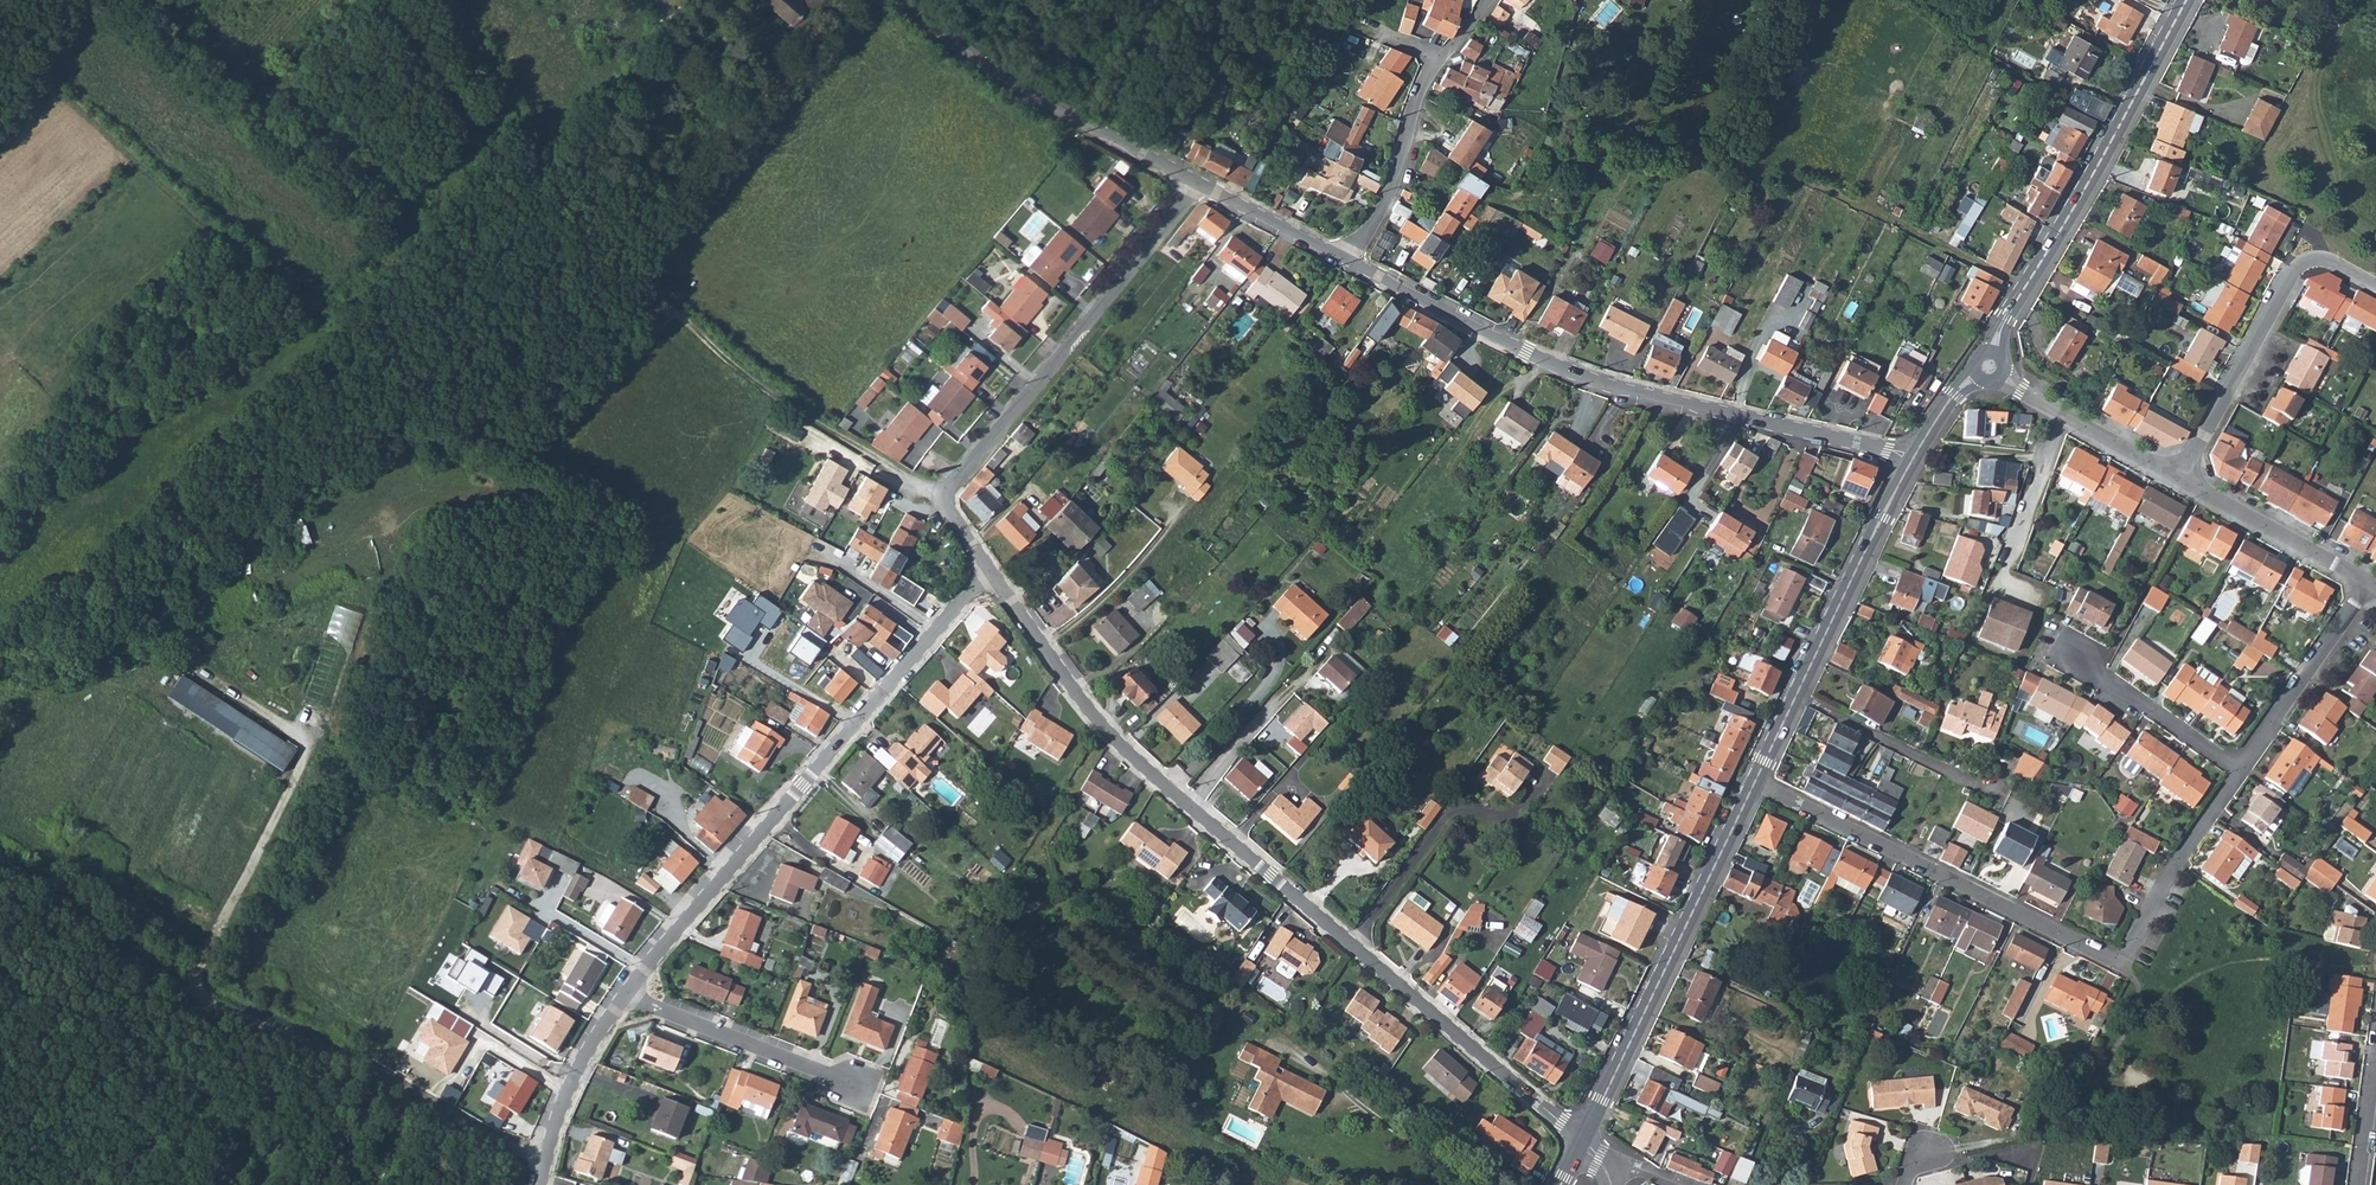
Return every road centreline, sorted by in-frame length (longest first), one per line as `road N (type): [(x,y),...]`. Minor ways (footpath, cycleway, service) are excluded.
road 1 (residential): [(989,569),(1098,725),(1582,1143)]
road 2 (track): [(457,0),(540,153),(672,313),(799,413),(947,492)]
road 3 (residential): [(1756,784),(2121,967),(2236,773)]
road 4 (residential): [(1347,258),(1586,377),(1912,459)]
road 5 (residential): [(989,569),(625,995)]
road 6 (track): [(672,313),(514,483),(223,591)]
road 7 (residential): [(1194,183),(1103,307),(947,492),(945,503),(989,569)]
road 8 (tertiary): [(1582,1143),(1756,784)]
road 9 (tertiary): [(1995,350),(2184,0)]
road 10 (unclassified): [(903,0),(968,55),(1194,183)]
road 11 (residential): [(2178,476),(2292,274),(2325,262),(2375,285)]
road 12 (residential): [(1347,258),(1389,194),(1435,56),(1467,30),(1485,0)]
road 13 (tertiary): [(1797,695),(1912,459)]
road 14 (residential): [(868,1088),(625,995)]
road 15 (track): [(0,869),(178,985),(197,988)]
road 16 (residential): [(2236,773),(2368,583)]
road 17 (residential): [(1797,695),(1930,764),(1999,788)]
road 18 (residential): [(2368,583),(2178,476)]
road 19 (residential): [(625,995),(571,1085),(540,1184)]
road 20 (residential): [(2236,773),(2096,679),(2073,651)]
road 21 (residential): [(2178,476),(2061,417),(2003,375)]
road 22 (residential): [(1194,183),(1347,258)]
road 23 (residential): [(2375,1054),(2358,1184)]

